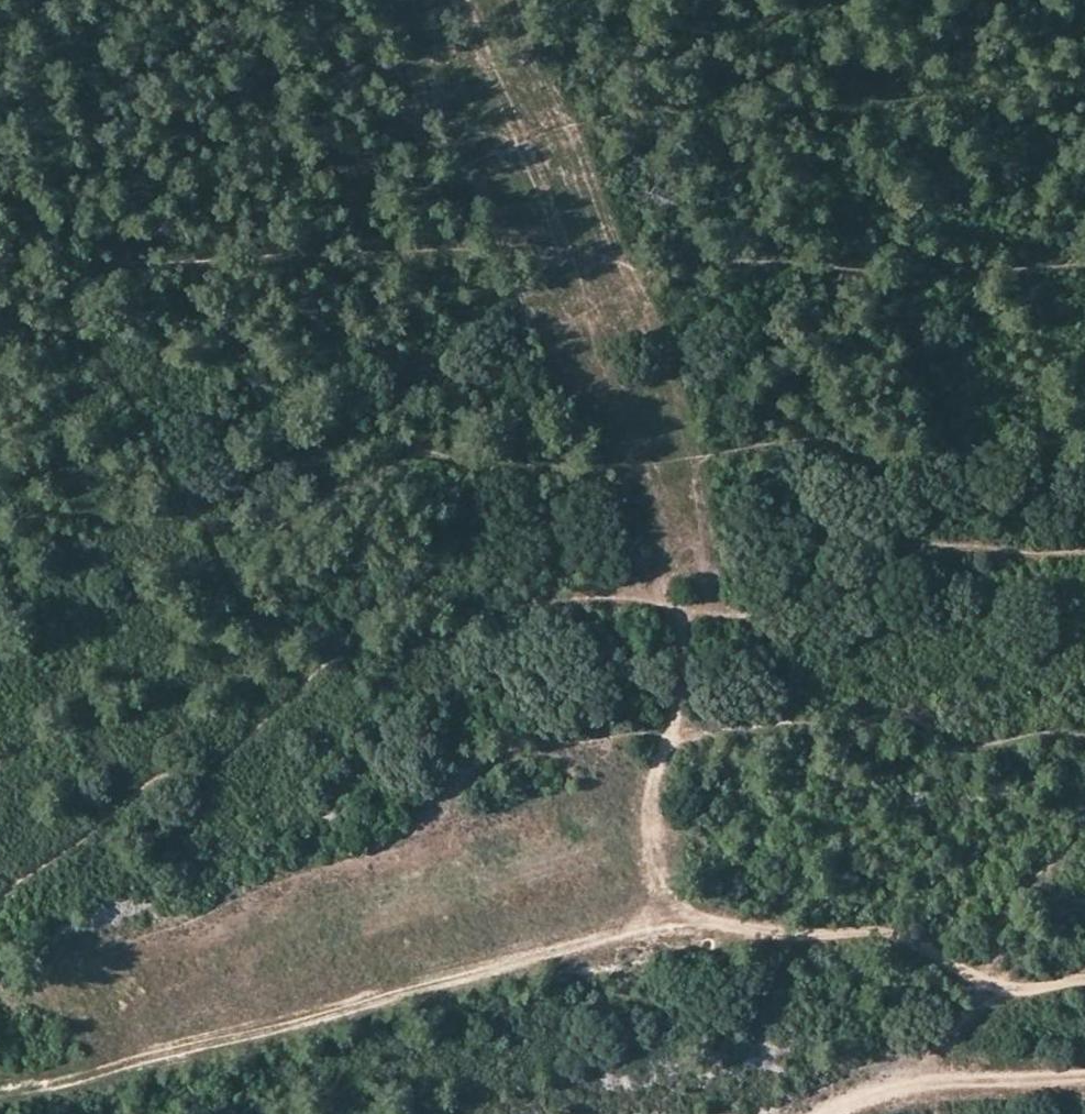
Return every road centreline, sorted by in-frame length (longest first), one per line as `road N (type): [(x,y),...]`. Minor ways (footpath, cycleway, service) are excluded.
road 1 (track): [(902,1072),(1084,1074)]

